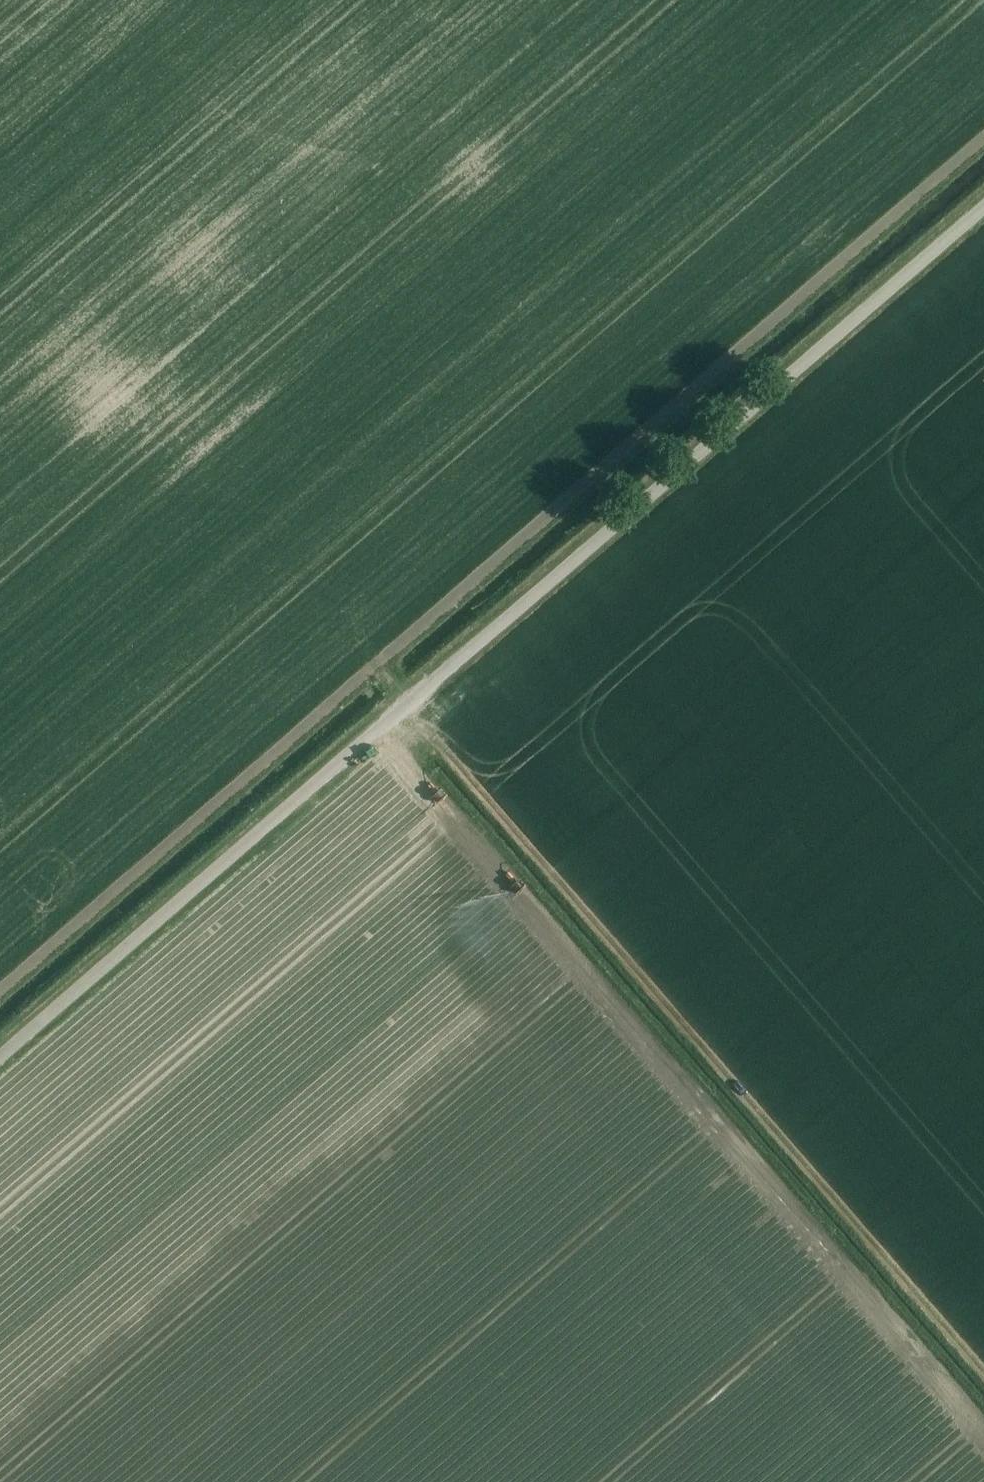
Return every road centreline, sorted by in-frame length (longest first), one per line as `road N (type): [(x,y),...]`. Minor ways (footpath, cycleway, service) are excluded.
road 1 (unclassified): [(0,1057),(983,207)]

